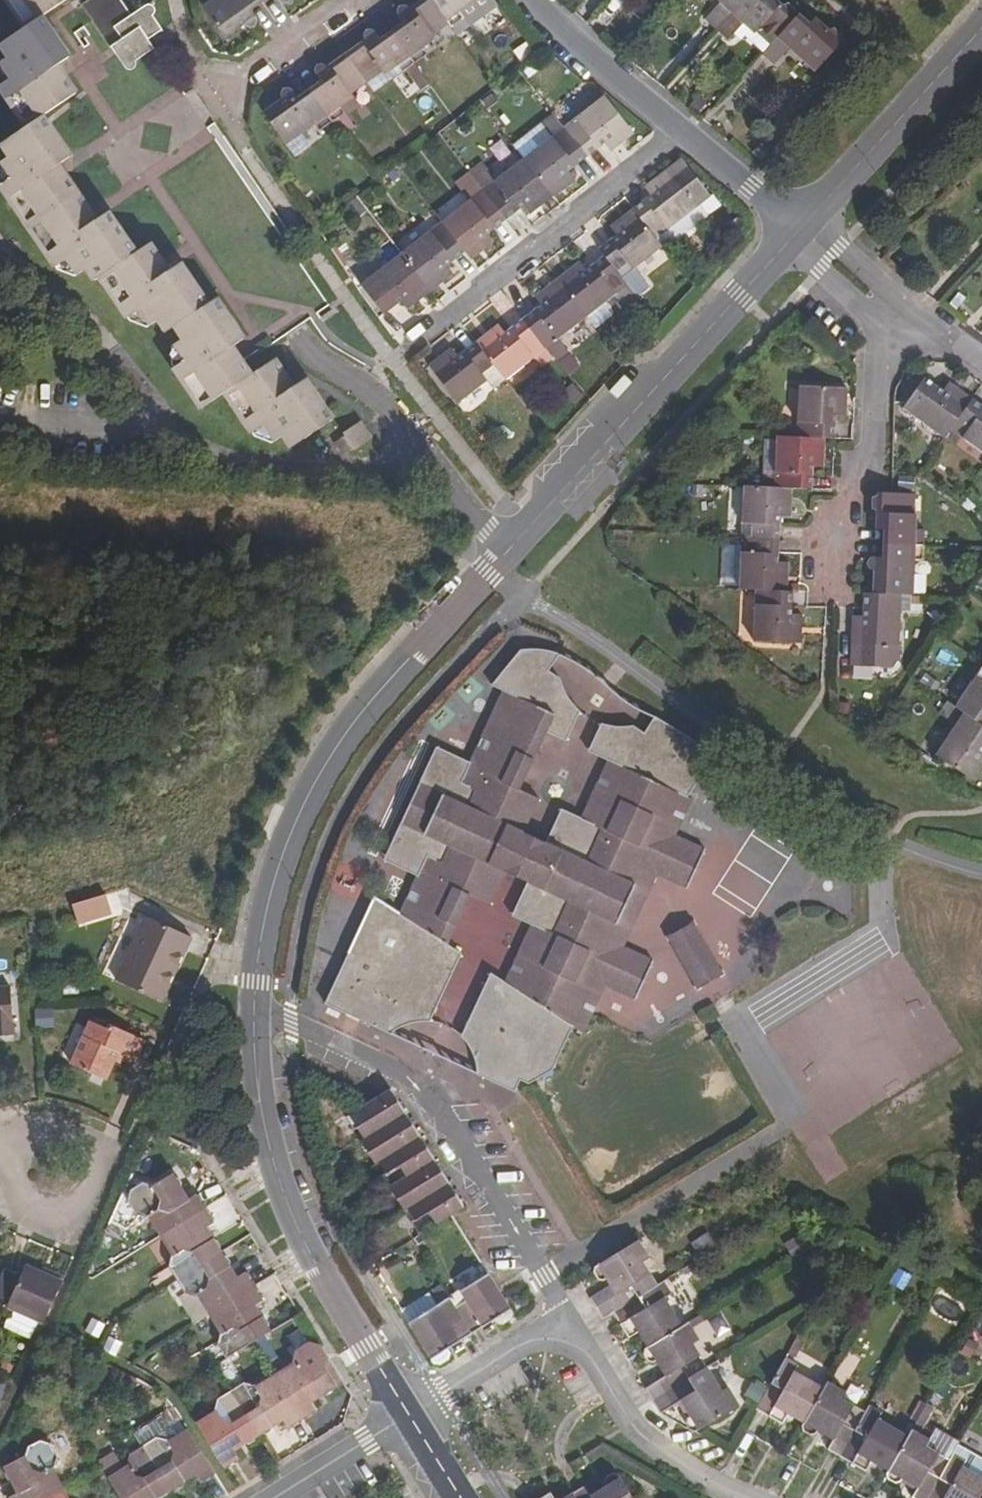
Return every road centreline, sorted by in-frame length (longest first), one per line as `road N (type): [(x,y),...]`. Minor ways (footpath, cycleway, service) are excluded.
road 1 (residential): [(0,411),(32,422),(153,432),(186,468),(436,479),(510,550)]
road 2 (unclassified): [(510,550),(365,709),(320,773),(270,896),(255,1006)]
road 3 (residential): [(565,1341),(545,1276),(439,1106),(405,1075),(255,1006)]
road 4 (unclassified): [(255,1006),(265,1126),(287,1202),(409,1415)]
road 5 (unclassified): [(801,230),(510,550)]
road 6 (residential): [(388,362),(679,128)]
road 7 (unclassified): [(981,29),(801,230)]
road 8 (residential): [(565,1341),(590,1357),(638,1432),(689,1469),(751,1497)]
road 9 (residential): [(837,549),(855,488),(873,458),(881,356),(904,319)]
road 10 (residential): [(535,0),(679,128)]
road 11 (residential): [(409,1415),(528,1342),(565,1341)]
road 12 (residential): [(213,101),(352,0)]
road 13 (residential): [(679,128),(801,230)]
road 14 (residential): [(275,1497),(409,1415)]
road 15 (residential): [(904,319),(801,230)]

